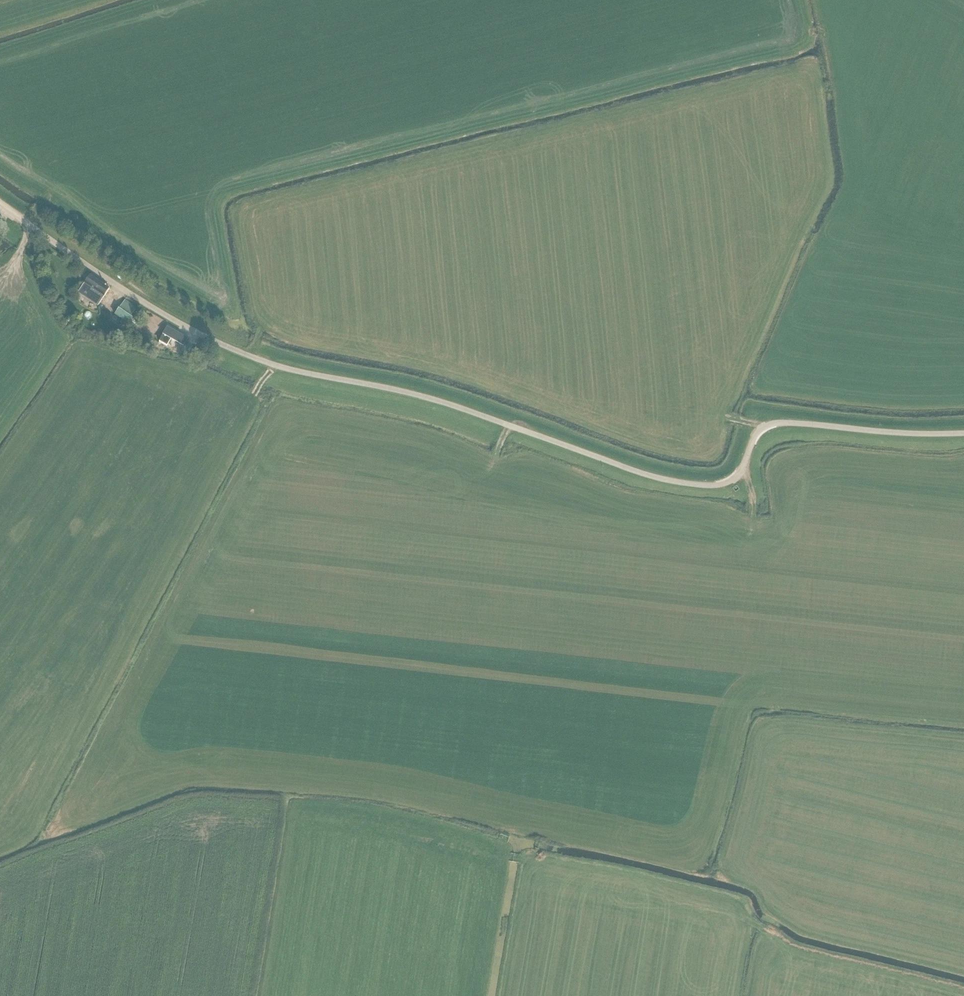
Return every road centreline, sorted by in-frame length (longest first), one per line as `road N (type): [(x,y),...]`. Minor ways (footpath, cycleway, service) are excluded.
road 1 (unclassified): [(963,434),(776,424),(759,432),(728,483),(669,481),(445,403),(233,349),(133,296),(0,203)]

